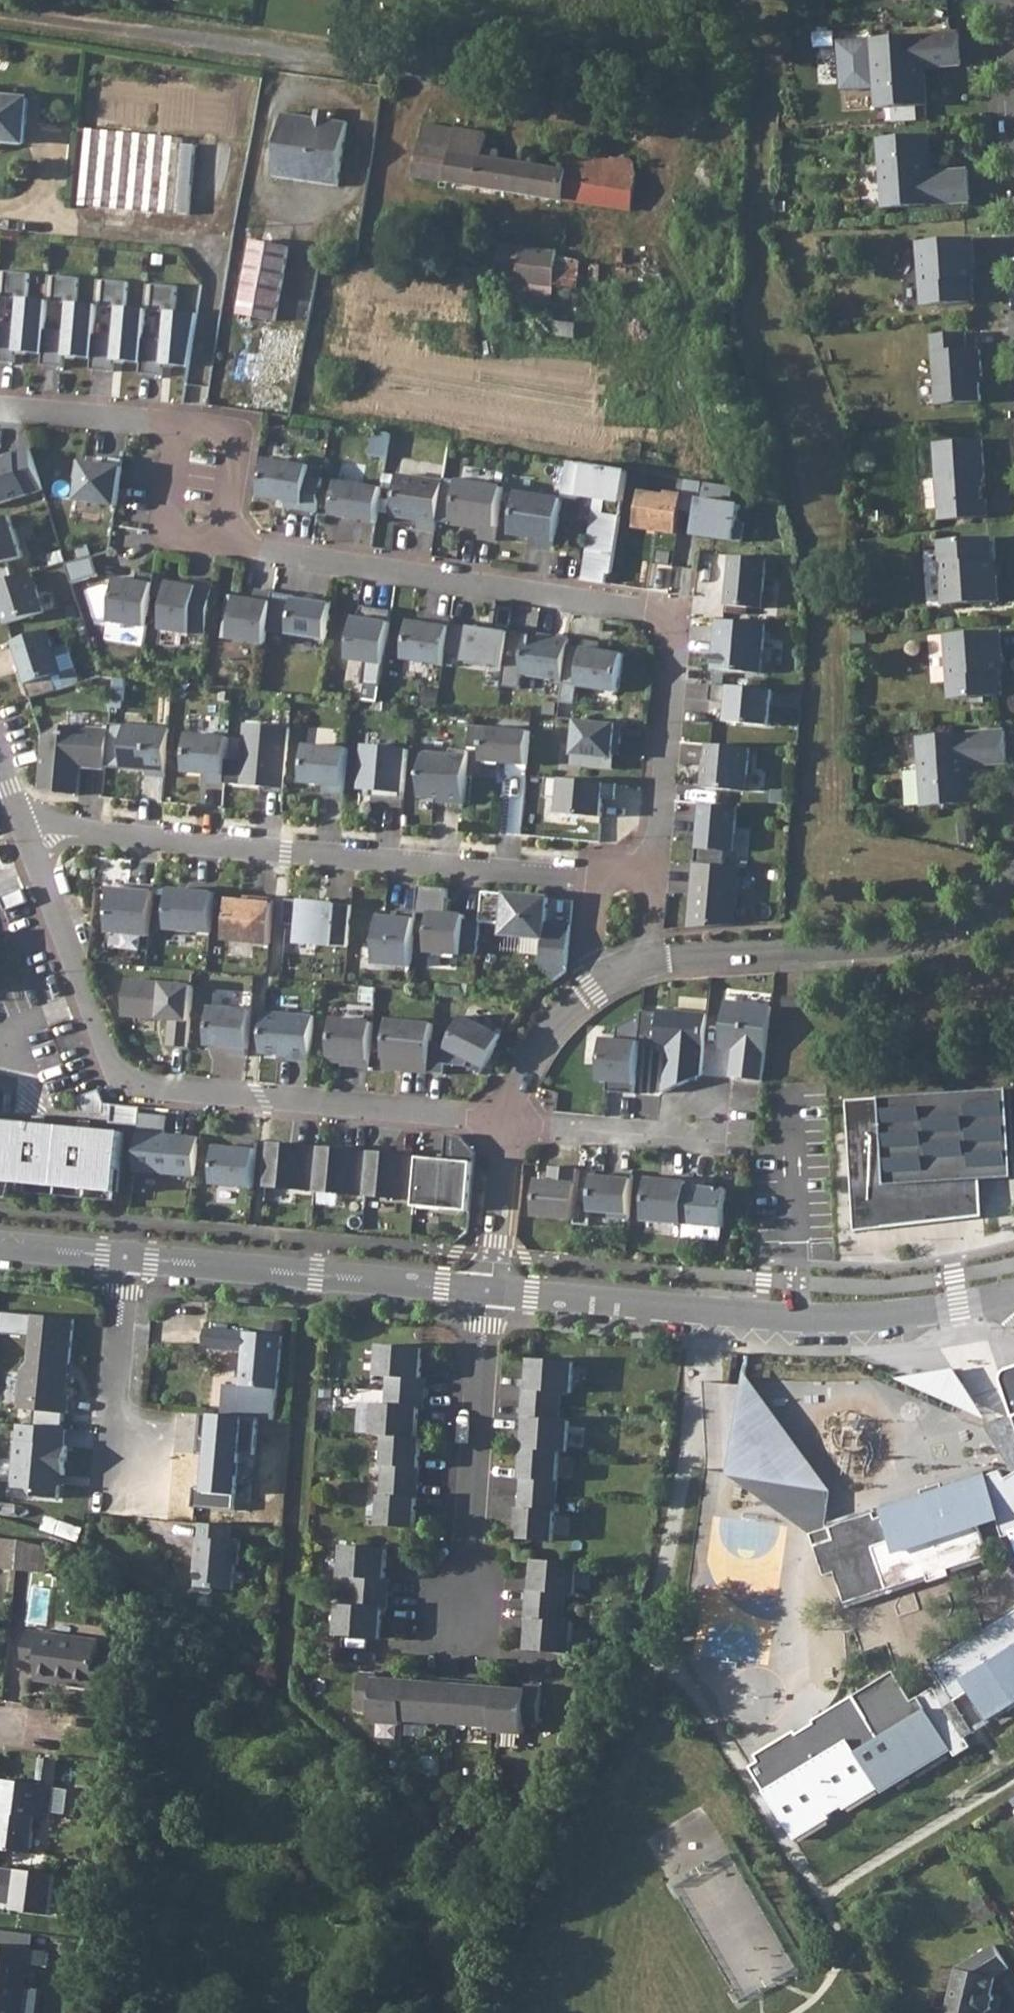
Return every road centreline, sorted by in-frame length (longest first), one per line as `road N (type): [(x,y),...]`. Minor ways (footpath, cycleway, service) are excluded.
road 1 (residential): [(644,874),(654,844),(673,633),(644,607),(244,547)]
road 2 (residential): [(22,825),(107,1047),(140,1084),(499,1118)]
road 3 (residential): [(604,880),(22,825)]
road 4 (residential): [(1013,1295),(883,1317),(799,1319),(489,1290)]
road 5 (residential): [(648,960),(899,944),(975,917),(1013,878)]
road 6 (residential): [(489,1290),(125,1261)]
road 7 (unclassified): [(0,10),(340,60)]
road 8 (residential): [(463,1609),(489,1290)]
road 9 (residential): [(132,1466),(114,1393),(125,1261)]
road 10 (residential): [(695,1117),(655,1129),(499,1118)]
road 11 (residential): [(176,426),(162,512),(178,535),(244,547)]
road 12 (residential): [(244,547),(225,521),(239,446),(231,432),(176,426)]
road 13 (residential): [(176,426),(0,411)]
road 14 (residential): [(499,1118),(532,1051),(602,977)]
road 15 (residential): [(489,1290),(499,1118)]
road 16 (residential): [(125,1261),(0,1249)]

